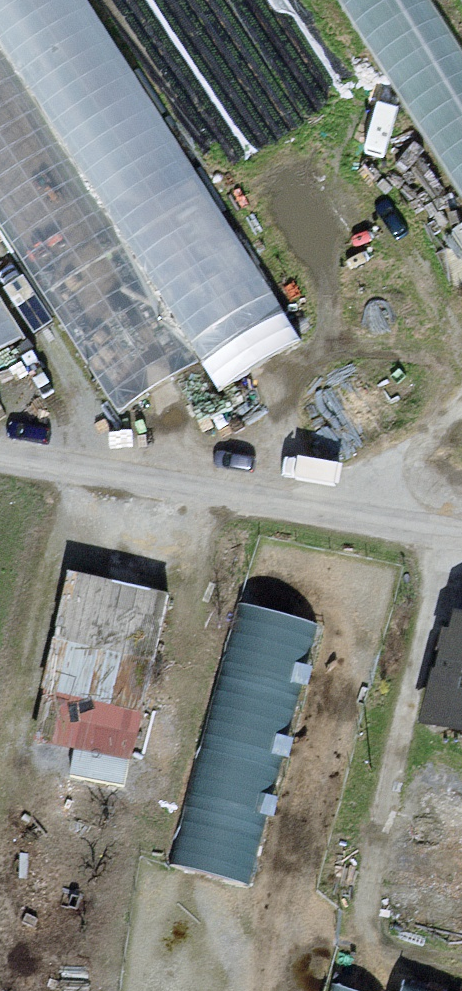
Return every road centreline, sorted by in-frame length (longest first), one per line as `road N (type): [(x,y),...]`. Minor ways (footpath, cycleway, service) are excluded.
road 1 (unclassified): [(0,457),(461,534)]
road 2 (track): [(377,520),(391,476),(461,402)]

